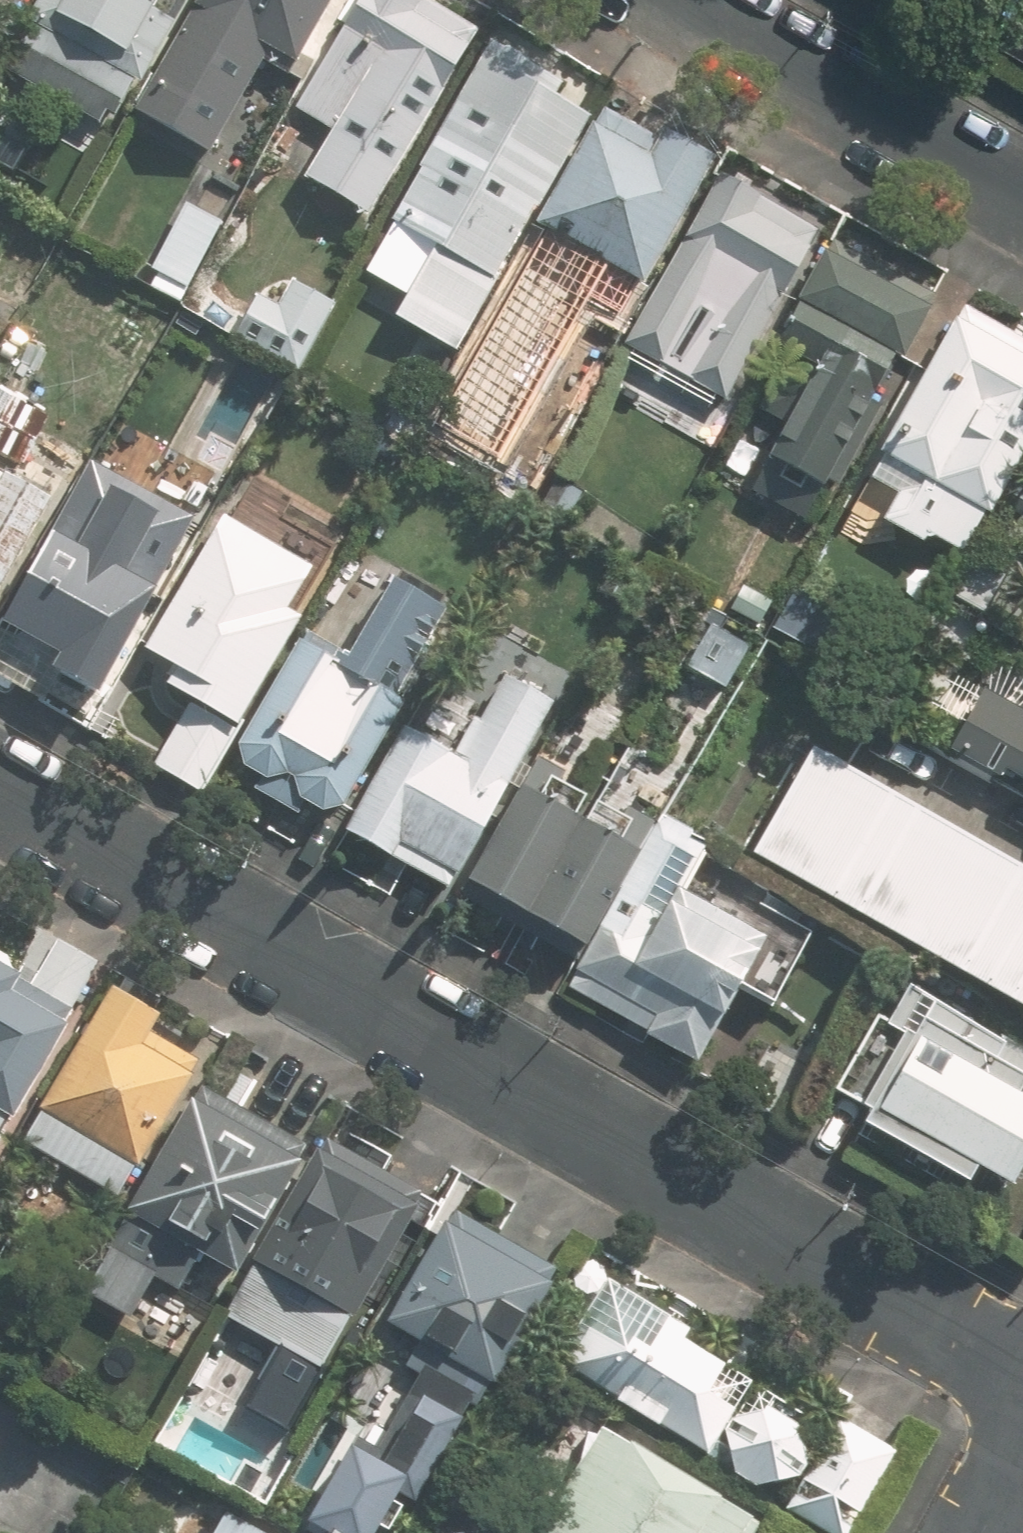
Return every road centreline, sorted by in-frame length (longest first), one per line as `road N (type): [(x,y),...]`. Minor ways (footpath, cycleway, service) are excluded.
road 1 (residential): [(0,789),(1022,1377)]
road 2 (residential): [(1022,181),(709,0)]

